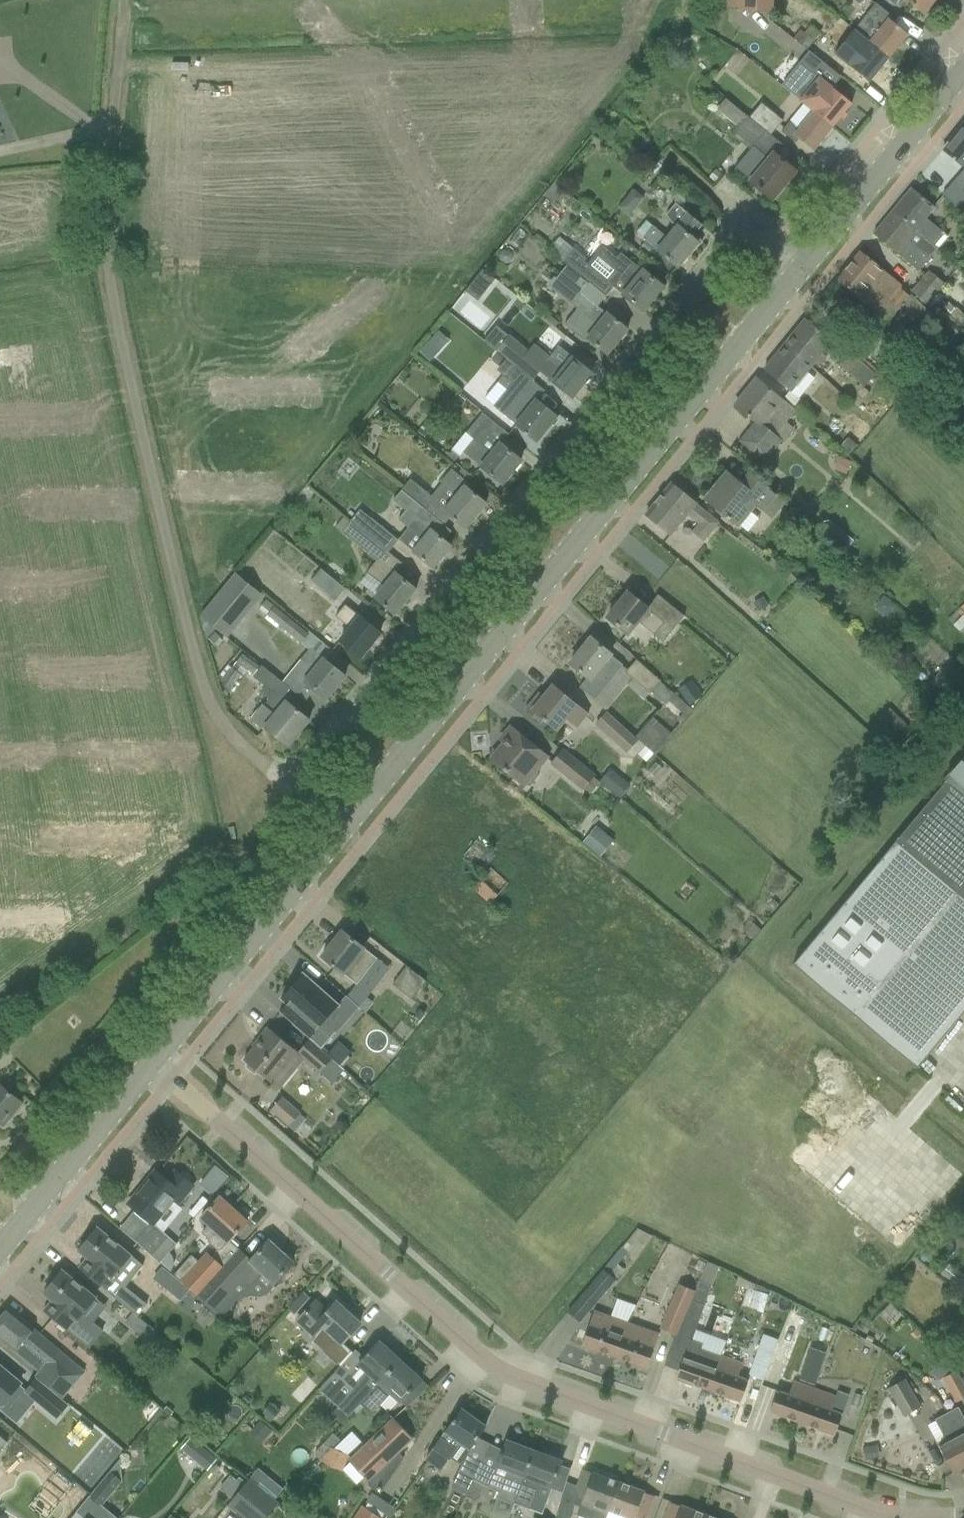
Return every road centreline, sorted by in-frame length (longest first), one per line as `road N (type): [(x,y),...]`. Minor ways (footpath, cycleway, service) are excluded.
road 1 (unclassified): [(910,1517),(495,1369),(152,1061)]
road 2 (unclassified): [(298,789),(212,710),(195,674),(121,328),(131,0)]
road 3 (residential): [(803,269),(755,239),(732,247),(298,789)]
road 4 (residential): [(340,833),(803,269)]
road 5 (residential): [(152,1061),(340,833)]
road 6 (residential): [(803,269),(963,67)]
road 7 (residential): [(0,1247),(152,1061)]

